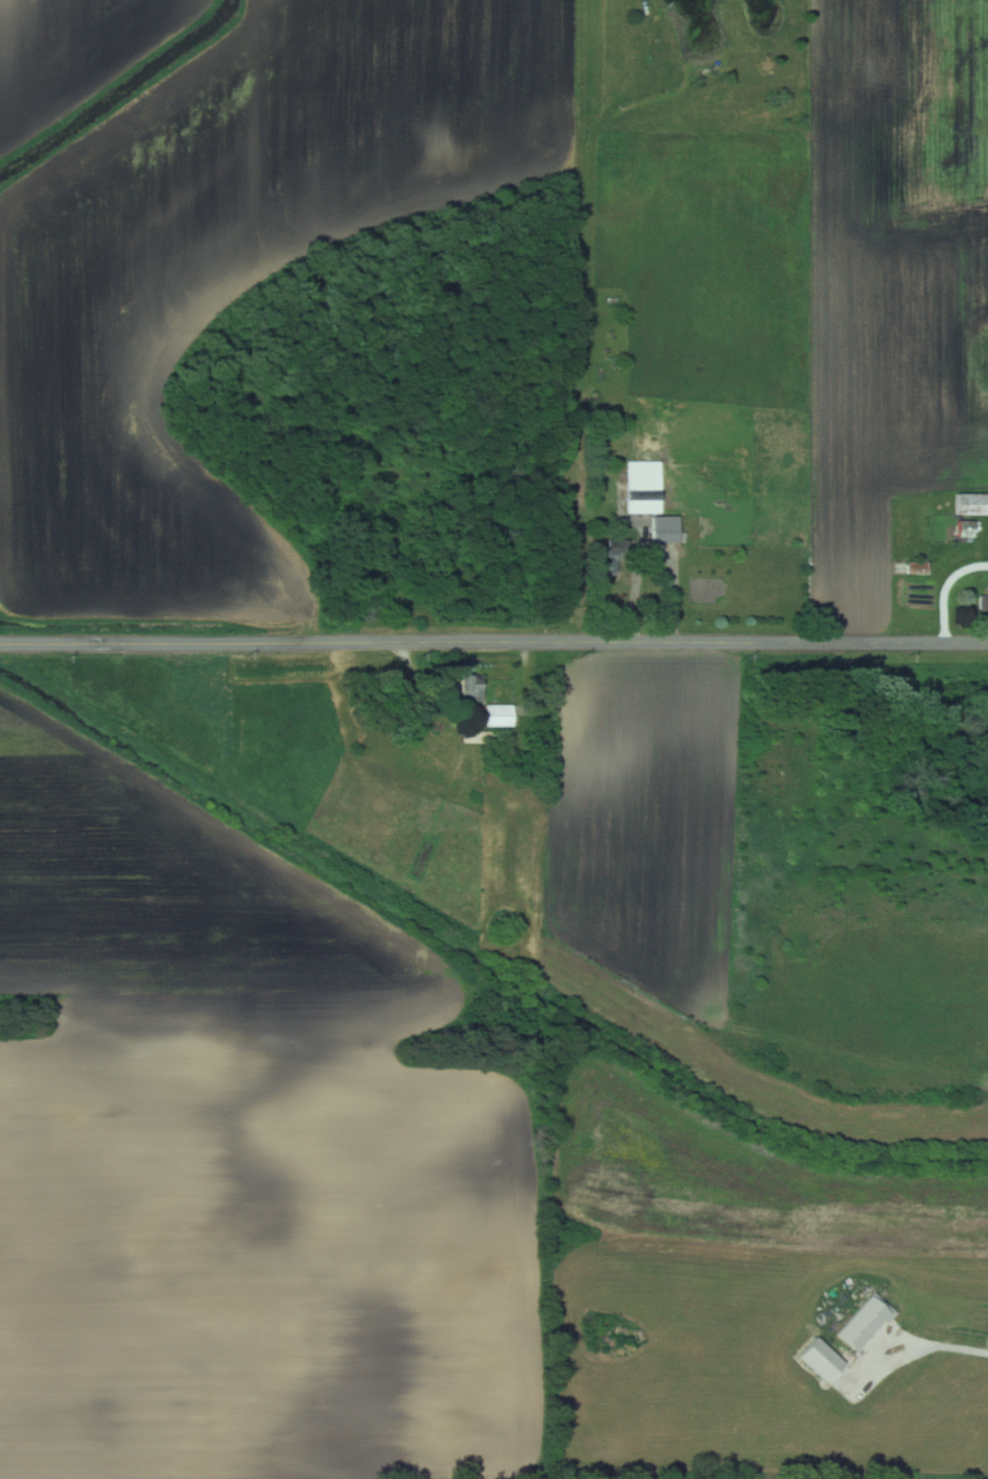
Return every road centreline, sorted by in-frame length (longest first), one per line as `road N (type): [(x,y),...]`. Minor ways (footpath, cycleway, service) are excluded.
road 1 (residential): [(987,643),(0,644)]

